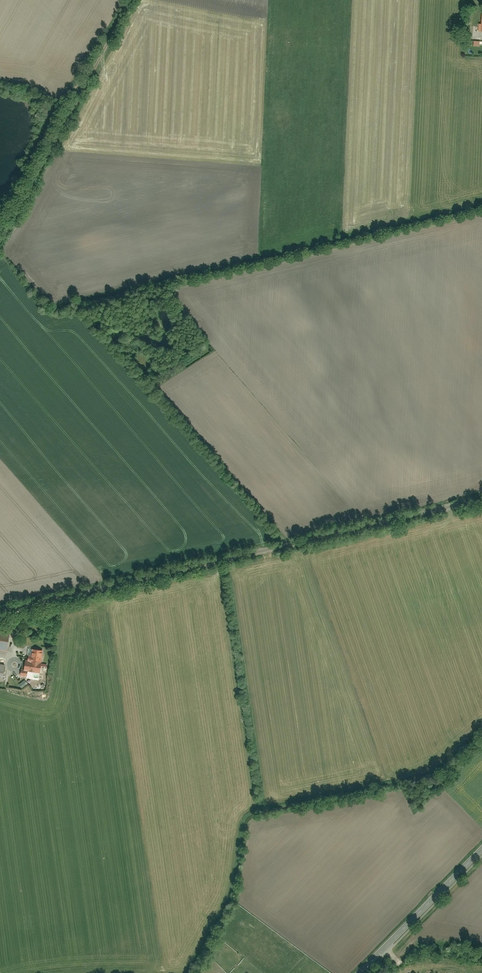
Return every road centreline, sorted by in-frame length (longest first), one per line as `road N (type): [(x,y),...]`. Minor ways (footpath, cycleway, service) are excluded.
road 1 (residential): [(481,497),(0,606)]
road 2 (track): [(0,247),(132,0)]
road 3 (tertiary): [(356,972),(481,847)]

